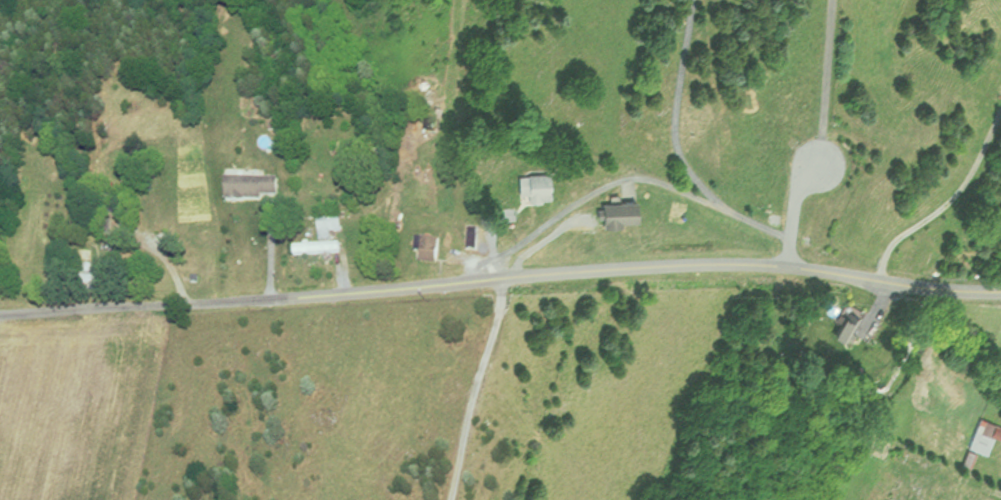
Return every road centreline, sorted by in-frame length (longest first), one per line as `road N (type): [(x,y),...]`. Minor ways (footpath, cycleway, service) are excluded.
road 1 (residential): [(1000,285),(594,262),(0,311)]

